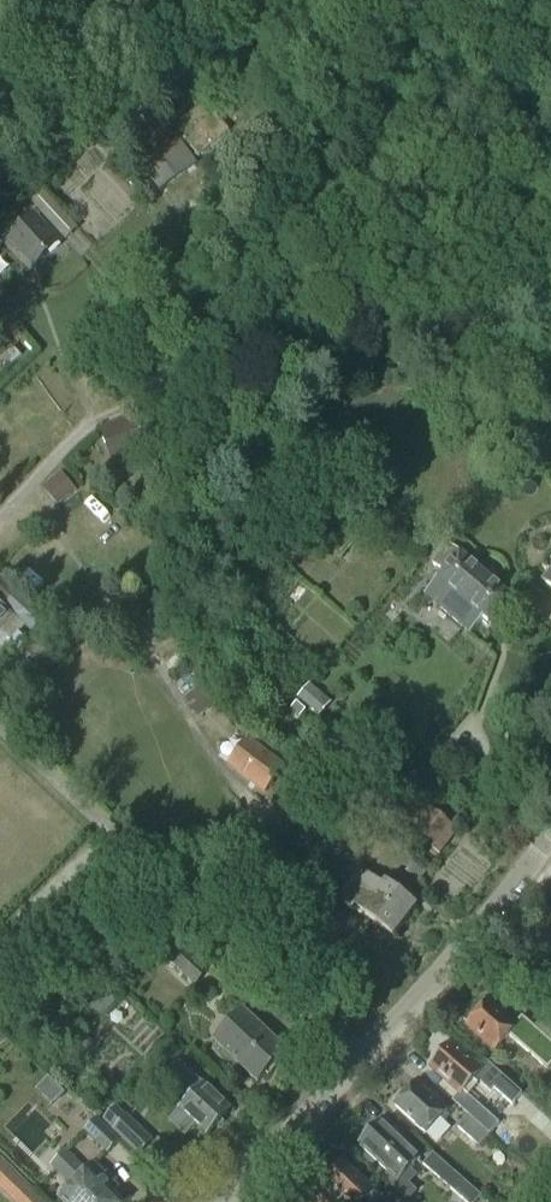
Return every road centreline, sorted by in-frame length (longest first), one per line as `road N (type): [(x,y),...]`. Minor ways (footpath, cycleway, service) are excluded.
road 1 (tertiary): [(226,1201),(358,1064),(550,836)]

